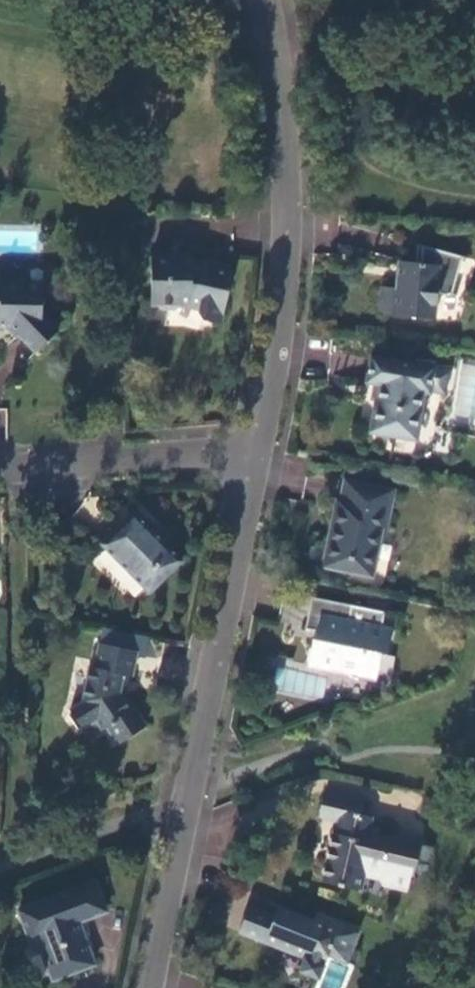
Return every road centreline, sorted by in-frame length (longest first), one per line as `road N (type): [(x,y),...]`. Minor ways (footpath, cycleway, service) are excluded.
road 1 (residential): [(147,987),(203,793),(256,460)]
road 2 (residential): [(256,460),(286,284),(289,200),(261,0)]
road 3 (residential): [(0,467),(256,460)]

